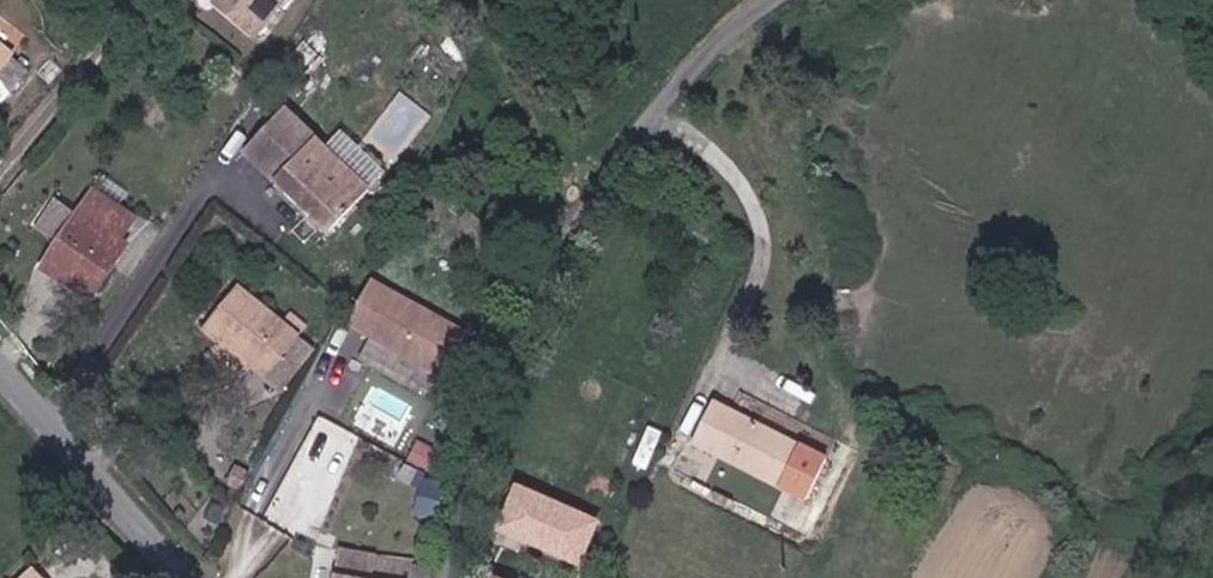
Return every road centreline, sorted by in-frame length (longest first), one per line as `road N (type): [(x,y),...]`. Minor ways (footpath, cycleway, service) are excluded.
road 1 (unclassified): [(780,0),(741,26),(664,101),(577,212),(495,425),(450,577)]
road 2 (unclassified): [(0,368),(187,577)]

